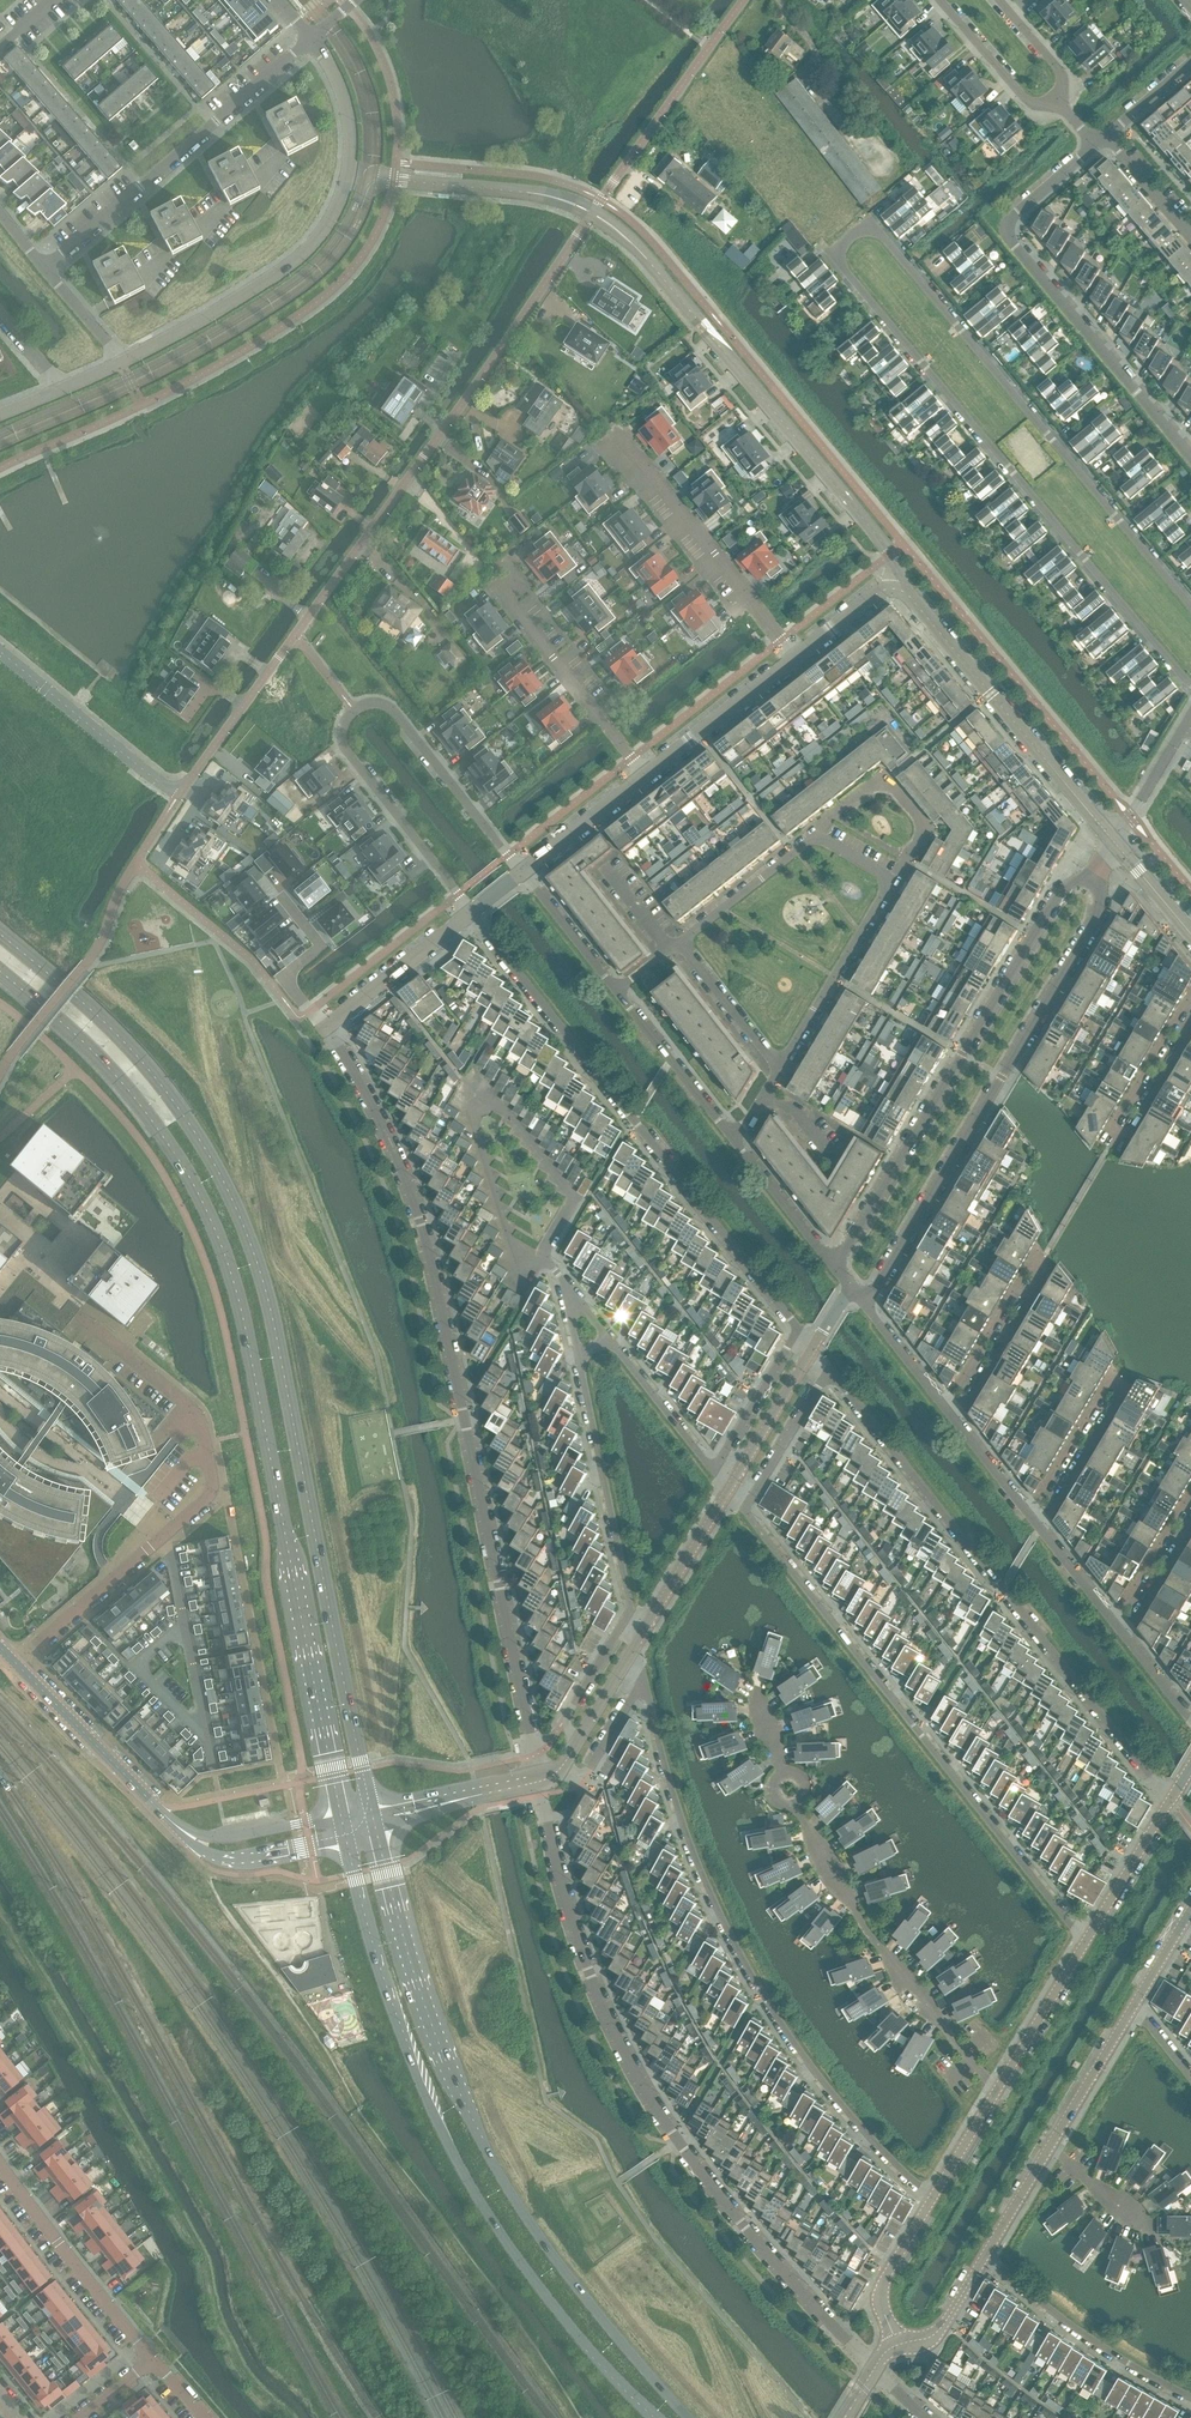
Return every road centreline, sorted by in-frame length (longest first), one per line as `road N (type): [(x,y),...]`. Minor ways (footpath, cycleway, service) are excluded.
road 1 (residential): [(1190,607),(884,236),(869,228),(853,235),(841,251),(845,269),(1190,683)]
road 2 (secondary): [(373,1815),(274,1323),(247,1236),(199,1138),(141,1059),(0,934)]
road 3 (residential): [(182,790),(451,423),(744,0)]
road 4 (secondary): [(0,973),(84,1043),(149,1115),(223,1249),(342,1819)]
road 5 (residential): [(542,1781),(420,1222),(384,1128),(329,1027)]
road 6 (residential): [(874,2369),(743,2224),(628,2058),(573,1926),(542,1781)]
road 7 (secondary): [(694,2417),(627,2350),(500,2173),(421,1994),(377,1833)]
road 8 (secondary): [(347,1843),(401,2028),(460,2163),(527,2268),(655,2417)]
road 9 (residential): [(644,1677),(691,1846),(742,1956),(823,2080),(932,2199)]
road 10 (residential): [(829,1368),(1170,1801)]
road 11 (residential): [(1086,1942),(745,1509)]
road 12 (residential): [(473,912),(799,1328)]
road 13 (residential): [(523,872),(391,707),(369,703),(354,711),(342,734),(352,759),(473,912)]
road 14 (residential): [(866,1306),(1102,911),(1094,876)]
road 15 (residential): [(15,1664),(211,1494),(198,1414),(79,1315)]
road 16 (residential): [(778,1073),(892,879),(817,835),(681,942)]
road 17 (residential): [(1094,876),(1061,892),(837,1269)]
road 18 (residential): [(546,1251),(578,1197),(476,1080),(470,1086),(480,1145),(513,1251),(536,1268)]
road 19 (residential): [(1190,456),(1010,236),(1017,212),(1097,143)]
road 20 (residential): [(957,1422),(1046,1261),(1033,1262),(944,1407)]
road 21 (residential): [(45,270),(313,39)]
road 22 (residential): [(898,589),(892,554),(702,324)]
road 23 (residential): [(1115,842),(898,589)]
road 24 (residential): [(1041,1530),(1121,1394),(1117,1384),(1107,1386),(1030,1515)]
road 25 (residential): [(122,364),(290,266),(318,239),(349,176)]
road 26 (residential): [(967,2053),(862,1922),(796,1804)]
road 27 (residential): [(616,429),(798,657)]
road 28 (residential): [(503,559),(515,574),(504,596),(645,776)]
road 29 (residential): [(581,1357),(631,1608)]
road 30 (residential): [(985,2255),(1097,2342),(1190,2396)]
road 31 (residential): [(153,2360),(0,2164)]
road 32 (residential): [(182,790),(160,783),(0,651)]
road 33 (residential): [(153,1803),(218,1859),(243,1863),(347,1843)]
road 34 (residential): [(329,1027),(285,976),(322,947),(269,878)]
road 35 (residential): [(342,1819),(220,1839),(153,1803)]
road 36 (residential): [(15,1664),(153,1803)]
road 37 (residential): [(645,776),(798,657)]
road 38 (residential): [(735,1141),(617,992)]
road 39 (residential): [(329,1027),(473,912)]
road 40 (residential): [(638,1642),(728,1489)]
road 41 (residential): [(1086,1942),(998,2090)]
road 42 (residential): [(713,1470),(607,1338)]
road 43 (residential): [(940,0),(1027,102),(1060,103)]
road 44 (residential): [(799,1328),(713,1470)]
road 45 (residential): [(728,1489),(813,1347)]
road 46 (residential): [(1190,994),(1114,1126),(1118,1138)]
road 47 (residential): [(745,1509),(829,1368)]
road 48 (residential): [(1170,1801),(1086,1942)]
road 49 (residential): [(837,1269),(735,1141)]
road 50 (residential): [(778,1073),(681,942)]
road 51 (residential): [(932,2199),(881,2294),(899,2345)]
road 52 (residential): [(631,1608),(567,1716),(575,1747)]
road 53 (residential): [(1050,2146),(1130,2012)]
road 54 (residential): [(523,872),(645,776)]
road 55 (residential): [(617,992),(523,872)]
road 56 (residential): [(1190,1493),(1114,1622)]
road 57 (residential): [(1115,842),(1190,716)]
road 58 (residential): [(313,39),(346,101),(349,176)]
road 59 (residential): [(555,1774),(582,1777),(644,1677)]
road 60 (residential): [(1154,2234),(1050,2146)]
road 61 (residential): [(1118,1138),(1190,1028)]
road 62 (residential): [(899,2345),(938,2331),(985,2255)]
road 63 (residential): [(944,1407),(866,1306)]
road 64 (residential): [(998,2090),(932,2199)]
road 65 (residential): [(1190,231),(1108,134)]
road 66 (residential): [(985,2255),(1050,2146)]
road 67 (residential): [(1060,103),(1064,75),(1000,0)]
road 68 (residential): [(1127,1638),(1190,1529)]
road 69 (residential): [(798,657),(881,590),(898,589)]
road 70 (residential): [(575,1747),(638,1642)]
road 71 (residential): [(122,364),(45,270)]

